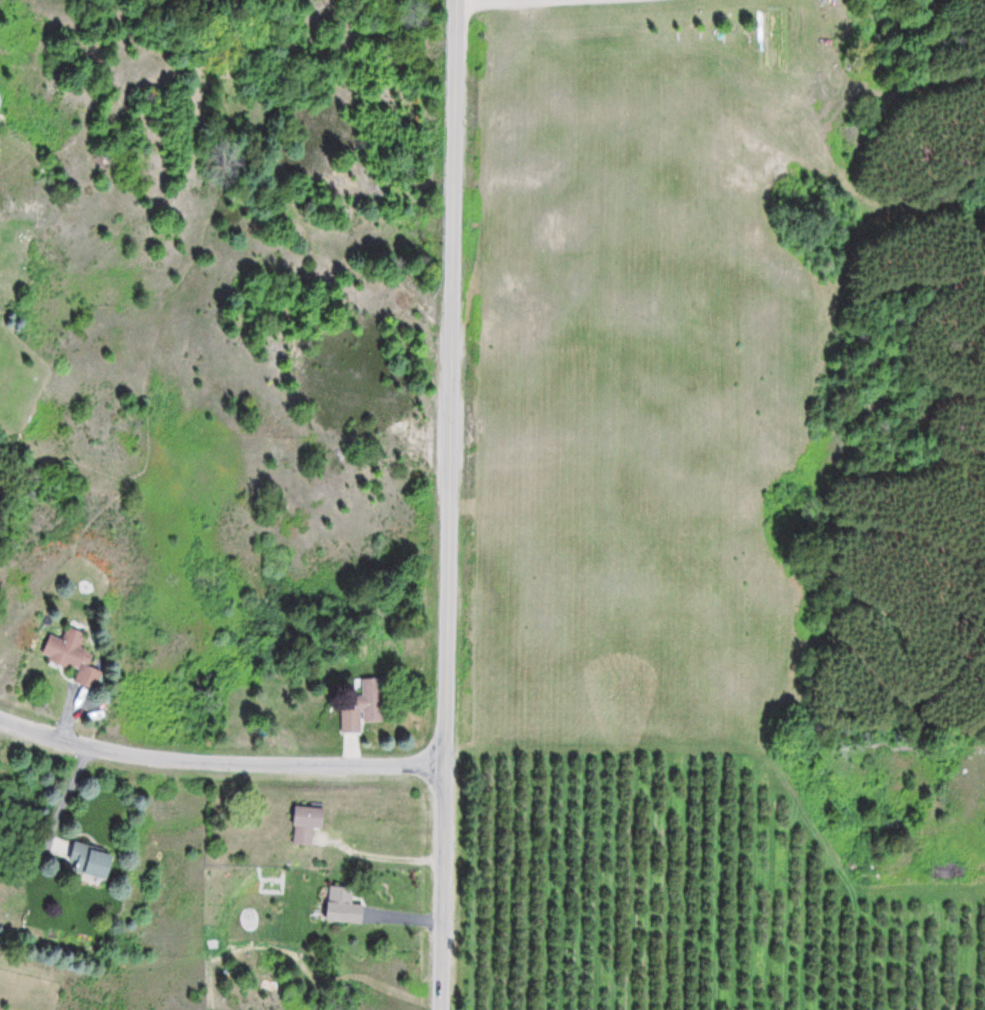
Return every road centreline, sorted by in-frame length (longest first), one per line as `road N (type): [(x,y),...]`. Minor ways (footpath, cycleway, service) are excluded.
road 1 (residential): [(441,1009),(458,0)]
road 2 (residential): [(0,718),(86,749),(135,756),(444,766)]

